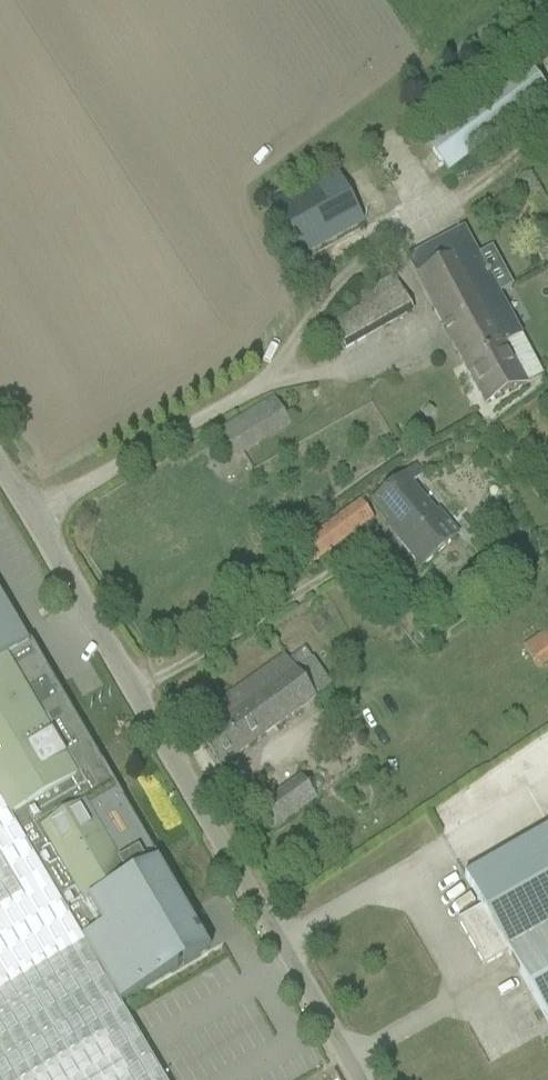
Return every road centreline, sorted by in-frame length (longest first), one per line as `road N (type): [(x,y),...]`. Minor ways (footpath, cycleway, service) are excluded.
road 1 (unclassified): [(358,1079),(0,456)]

